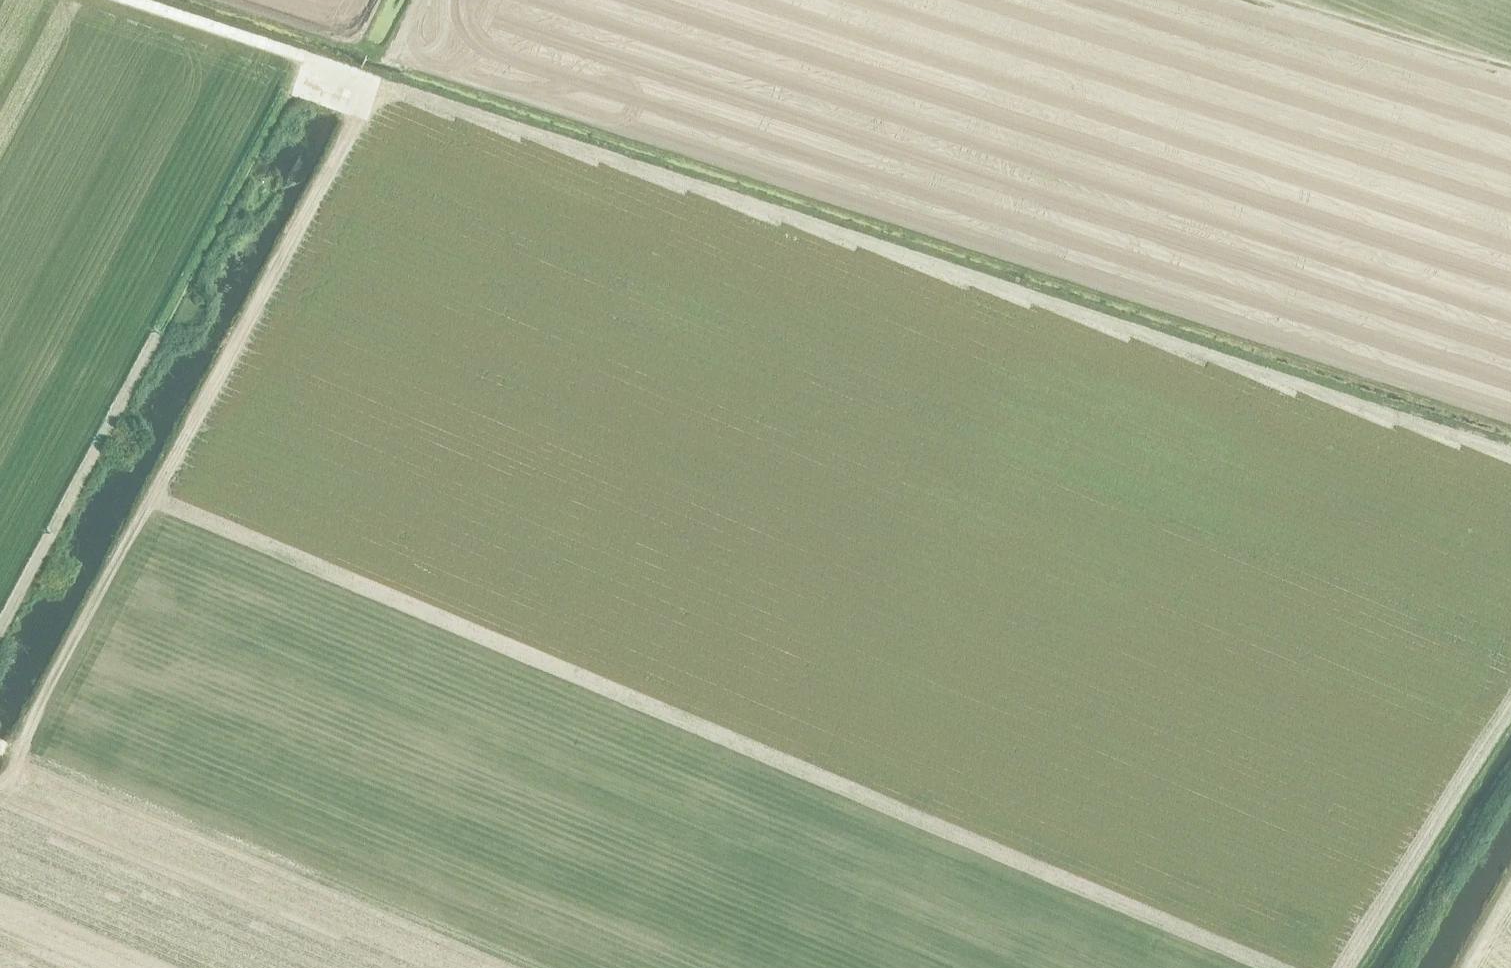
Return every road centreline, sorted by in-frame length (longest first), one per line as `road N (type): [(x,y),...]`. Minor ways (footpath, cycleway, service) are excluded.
road 1 (track): [(1510,454),(126,0)]
road 2 (track): [(771,967),(0,746)]
road 3 (track): [(1354,967),(1510,716)]
road 4 (track): [(1510,67),(1284,0)]

